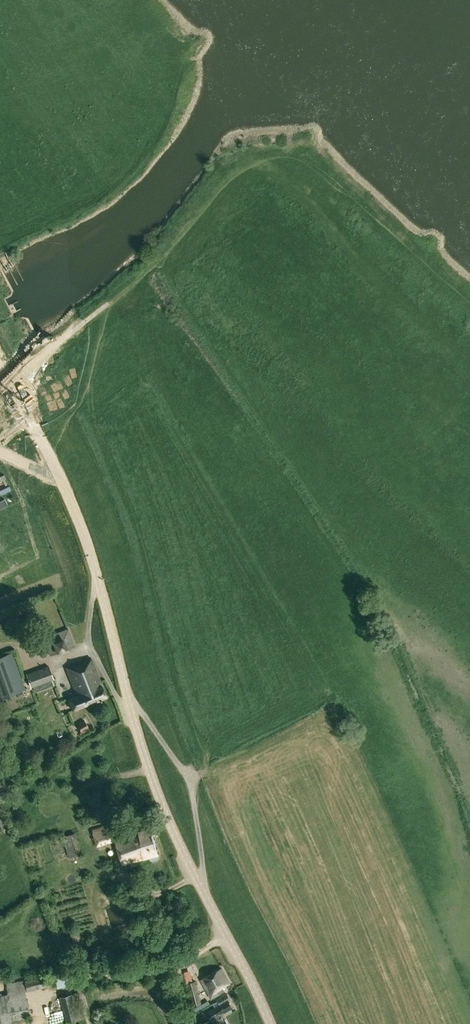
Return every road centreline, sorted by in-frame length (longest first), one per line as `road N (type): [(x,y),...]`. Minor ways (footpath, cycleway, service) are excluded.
road 1 (tertiary): [(270,1023),(163,808),(84,535),(0,362)]
road 2 (track): [(208,900),(187,777),(127,693)]

